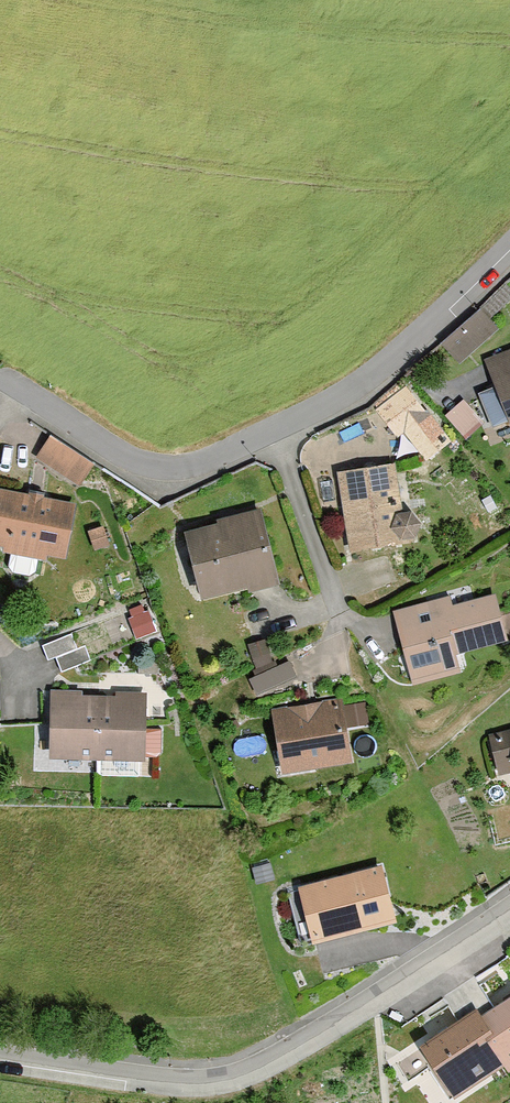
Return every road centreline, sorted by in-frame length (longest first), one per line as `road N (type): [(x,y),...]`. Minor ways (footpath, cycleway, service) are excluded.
road 1 (residential): [(0,381),(134,459),(167,468),(199,462),(363,382),(433,327),(509,247)]
road 2 (residential): [(0,1057),(171,1082),(223,1081),(267,1065),(509,911)]

